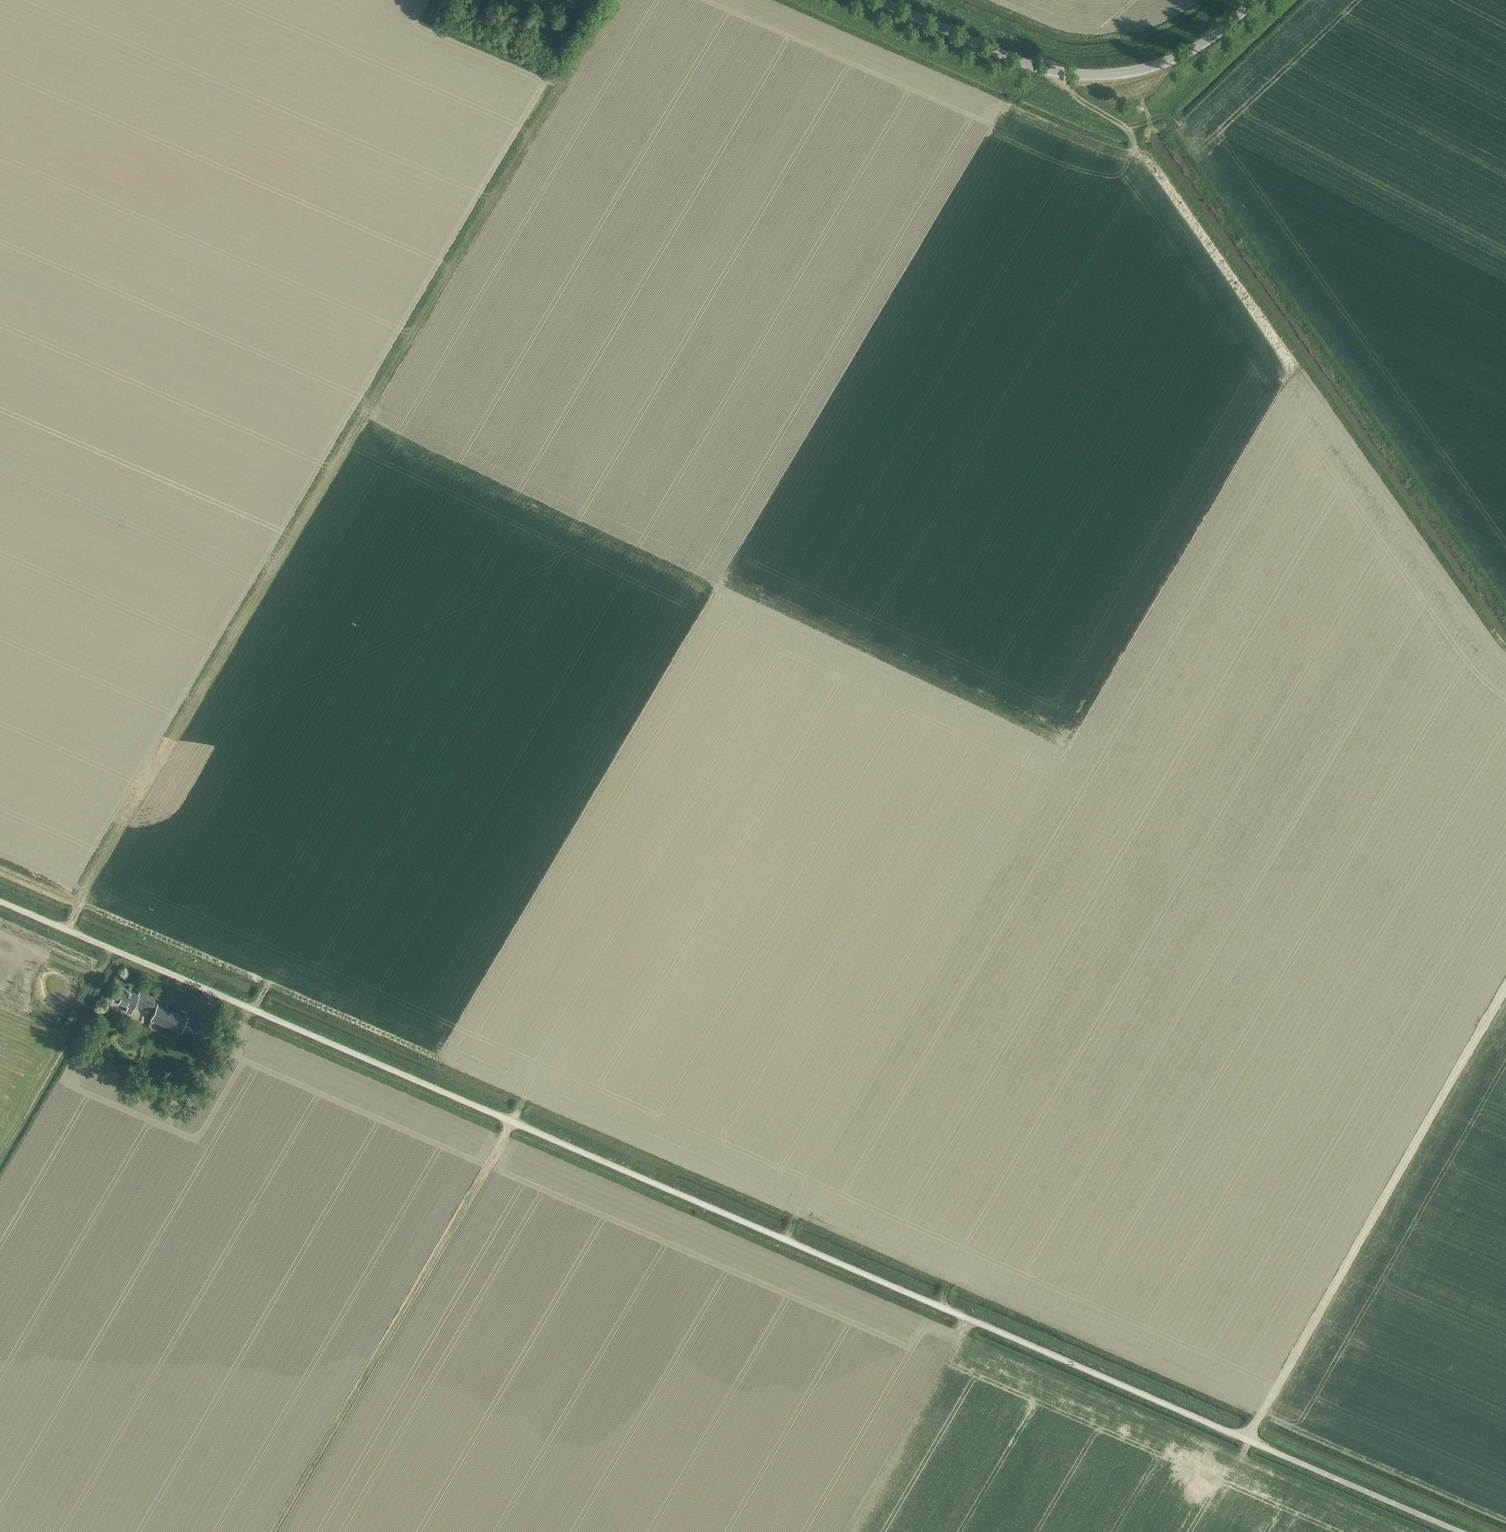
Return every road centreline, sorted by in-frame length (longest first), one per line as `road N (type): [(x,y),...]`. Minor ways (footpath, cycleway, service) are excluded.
road 1 (unclassified): [(1456,1531),(0,896)]
road 2 (track): [(1247,1441),(1505,987)]
road 3 (track): [(511,1122),(273,1531)]
road 4 (unclassified): [(1253,0),(1210,39),(1160,66),(1114,78),(1015,59),(882,0)]

